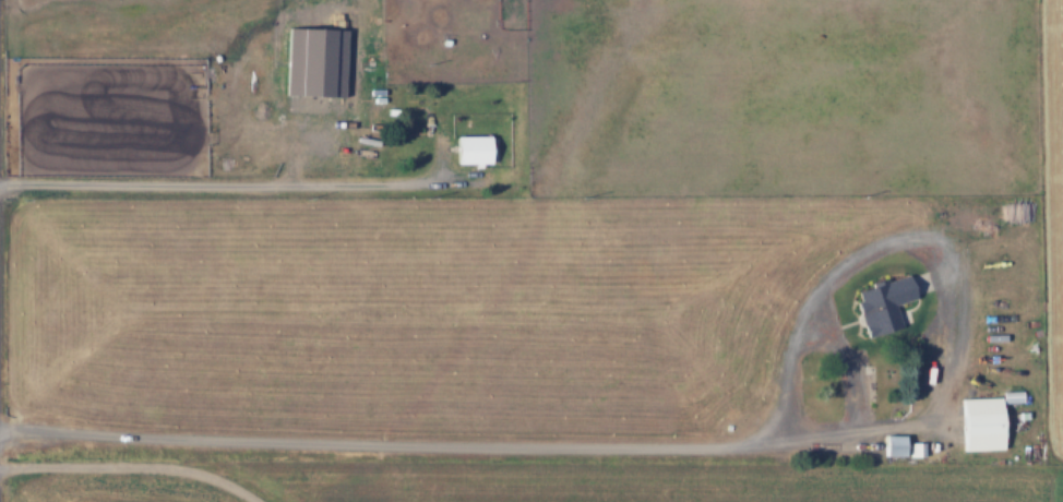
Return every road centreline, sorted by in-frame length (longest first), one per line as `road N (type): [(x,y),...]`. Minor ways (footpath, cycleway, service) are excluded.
road 1 (residential): [(262,501),(207,473),(154,463),(0,466)]

